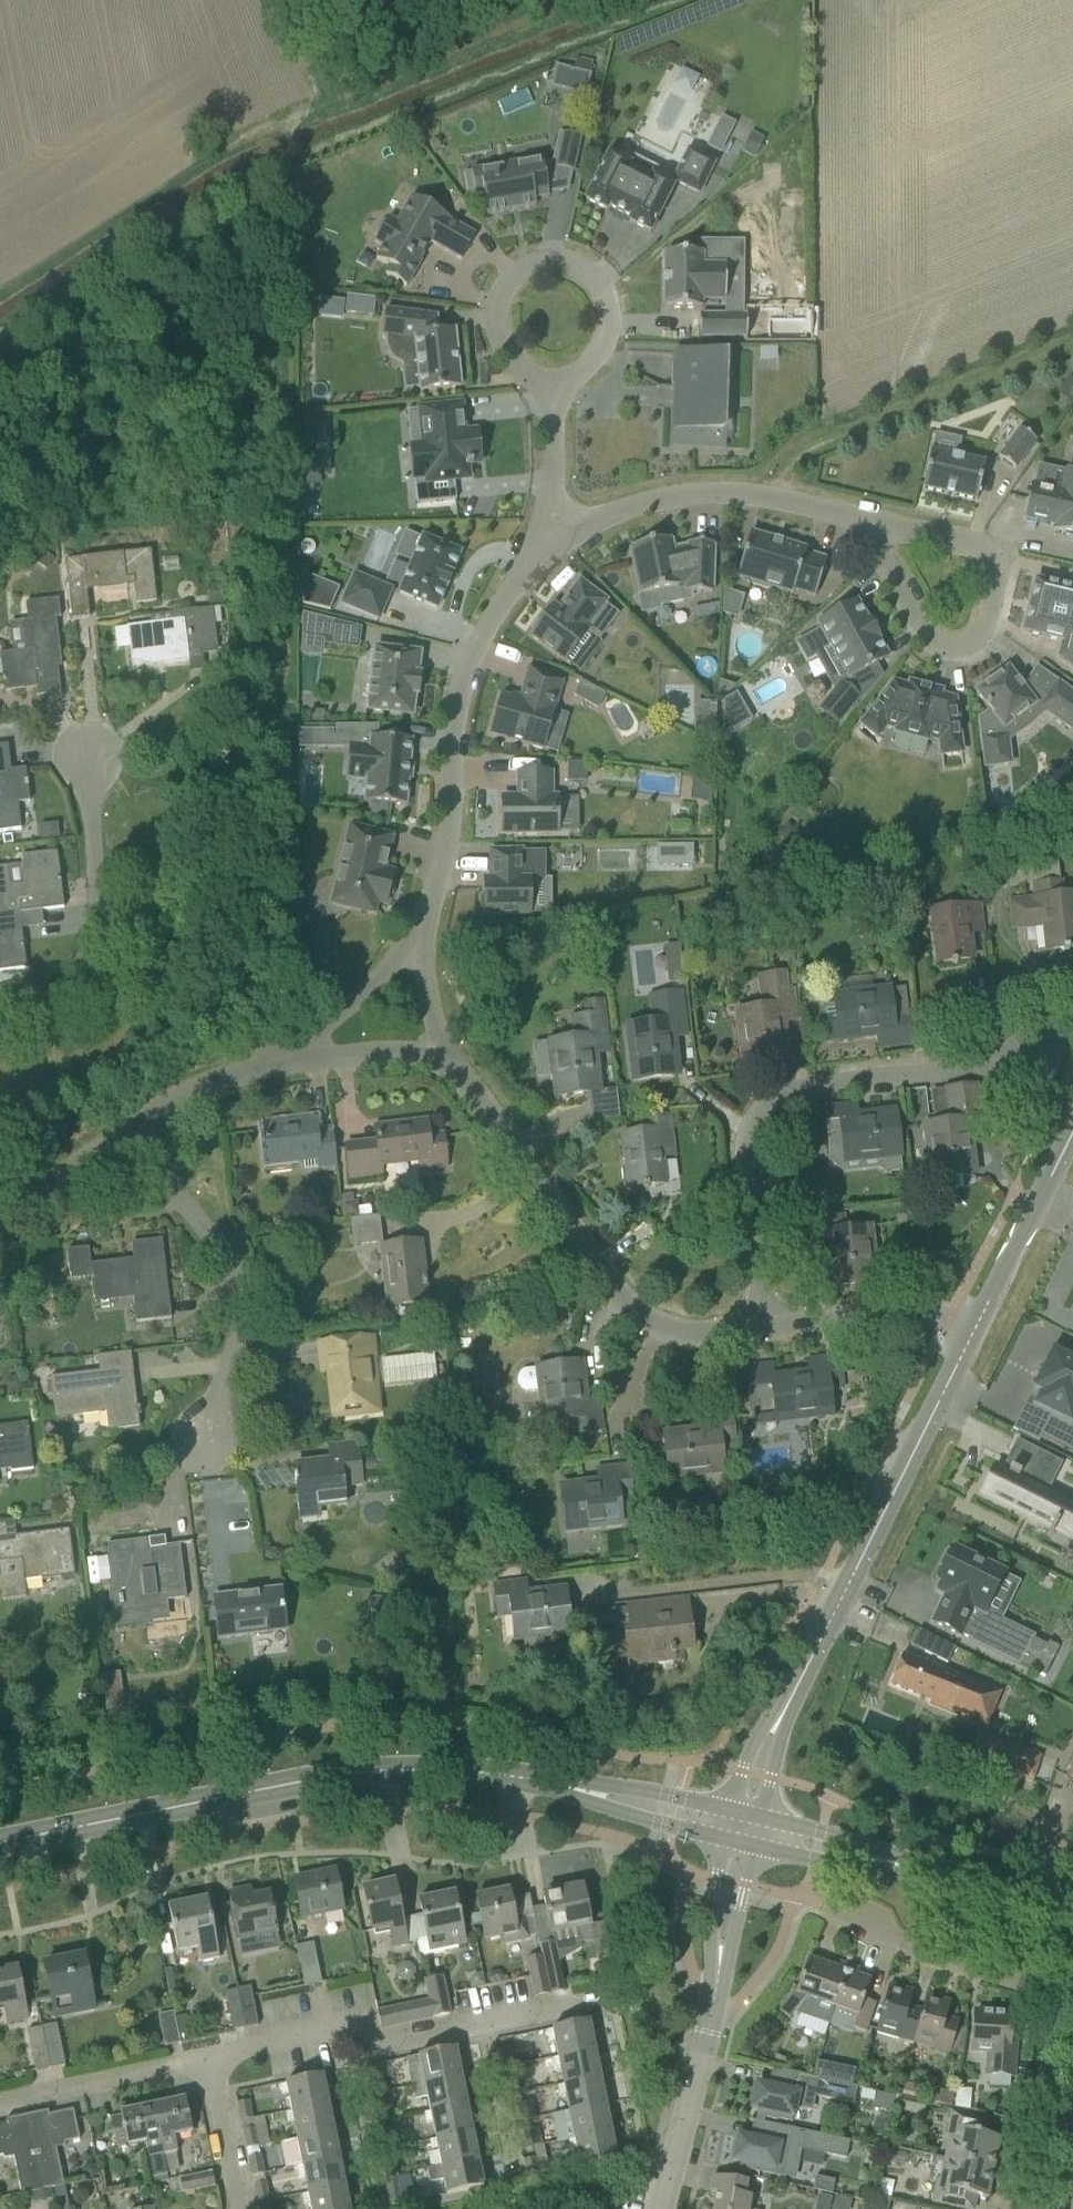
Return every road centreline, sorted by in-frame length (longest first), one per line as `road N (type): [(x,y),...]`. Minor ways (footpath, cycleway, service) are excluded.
road 1 (tertiary): [(0,1843),(302,1781),(414,1770),(565,1785)]
road 2 (residential): [(751,1331),(744,1140),(752,1120),(782,1091),(1047,1057)]
road 3 (residential): [(436,1058),(464,1079),(637,1316),(683,1336),(751,1331)]
road 4 (residential): [(424,932),(451,800),(459,698),(500,605),(554,547)]
road 5 (tertiary): [(790,1697),(974,1329)]
road 6 (residential): [(211,2058),(343,2028),(378,2042),(608,2006)]
road 7 (residential): [(876,524),(1003,547),(985,627),(968,644),(948,644),(925,630),(885,562)]
road 8 (track): [(753,497),(824,443),(1072,343)]
road 9 (residential): [(204,1439),(239,1305),(236,1285),(139,1129)]
road 10 (residential): [(554,547),(605,515),(652,500),(709,495),(753,497),(876,524)]
road 11 (residential): [(0,1015),(73,989),(92,960),(98,915),(92,762)]
road 12 (residential): [(551,374),(586,364),(608,334),(610,315),(595,281),(581,270),(545,264),(514,281),(499,313)]
road 13 (unclassified): [(659,2208),(720,1963)]
road 14 (residential): [(751,1331),(921,1304),(974,1329)]
road 15 (tertiary): [(974,1329),(1072,1134)]
road 16 (residential): [(1054,1993),(1035,2208)]
road 17 (residential): [(0,2102),(211,2058)]
road 18 (residential): [(1054,1993),(859,1924)]
road 19 (residential): [(302,1063),(305,1045),(424,932)]
road 20 (residential): [(139,1129),(245,1073),(302,1063)]
road 21 (tertiary): [(755,1845),(926,1873)]
road 22 (residential): [(554,547),(551,374)]
road 23 (tertiary): [(926,1873),(762,1818)]
road 24 (tertiary): [(565,1785),(720,1838)]
road 25 (residential): [(0,1213),(26,1205),(139,1129)]
road 26 (tertiary): [(726,1809),(565,1785)]
road 27 (residential): [(238,2208),(211,2058)]
road 28 (tertiary): [(1072,1910),(926,1873)]
road 29 (residential): [(302,1063),(414,1052),(436,1058)]
road 30 (tertiary): [(790,1697),(754,1740),(726,1809)]
road 31 (unclassified): [(720,1838),(709,1918),(720,1963)]
road 32 (residential): [(436,1058),(424,932)]
road 33 (tertiary): [(762,1818),(790,1697)]
road 34 (unclassified): [(720,1963),(755,1845)]

